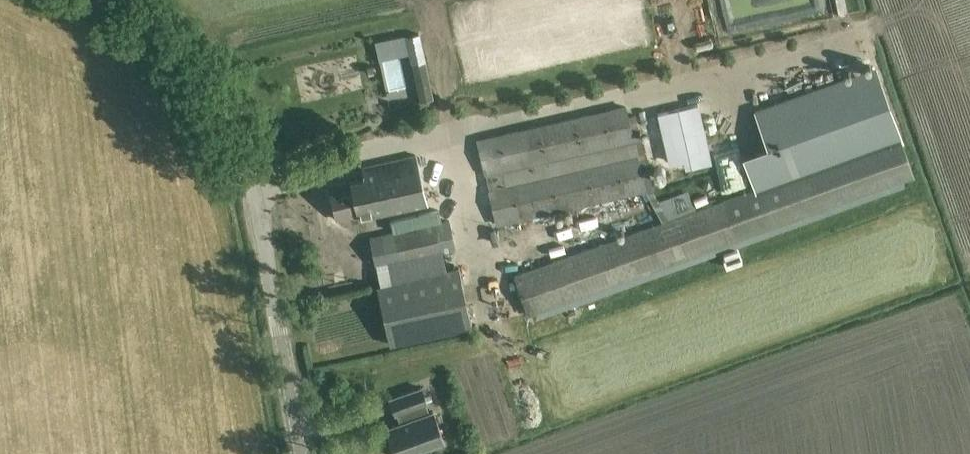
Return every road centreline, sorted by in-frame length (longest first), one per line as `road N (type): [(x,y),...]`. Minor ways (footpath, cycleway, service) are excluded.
road 1 (tertiary): [(301,453),(242,154),(208,82),(133,0)]

